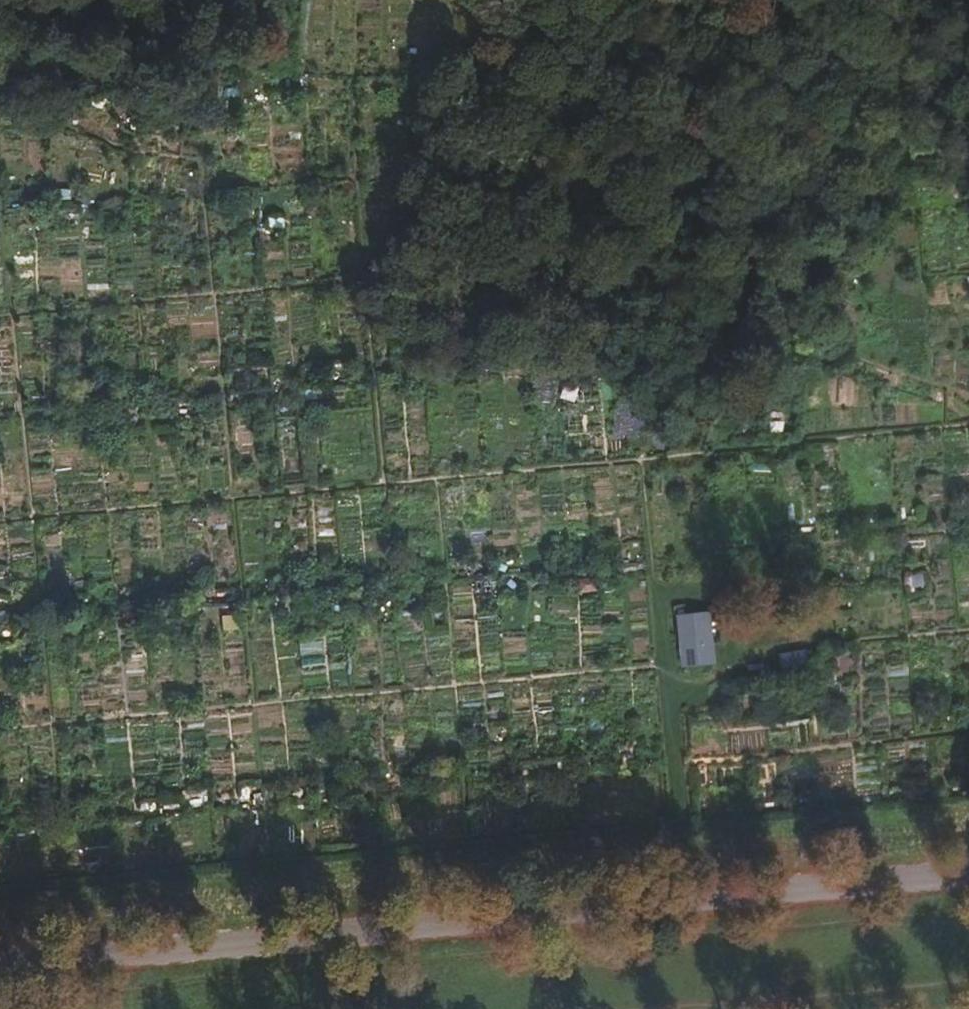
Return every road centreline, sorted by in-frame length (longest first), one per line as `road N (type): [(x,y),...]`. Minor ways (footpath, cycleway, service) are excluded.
road 1 (unclassified): [(968,872),(0,966)]
road 2 (track): [(680,900),(631,463)]

